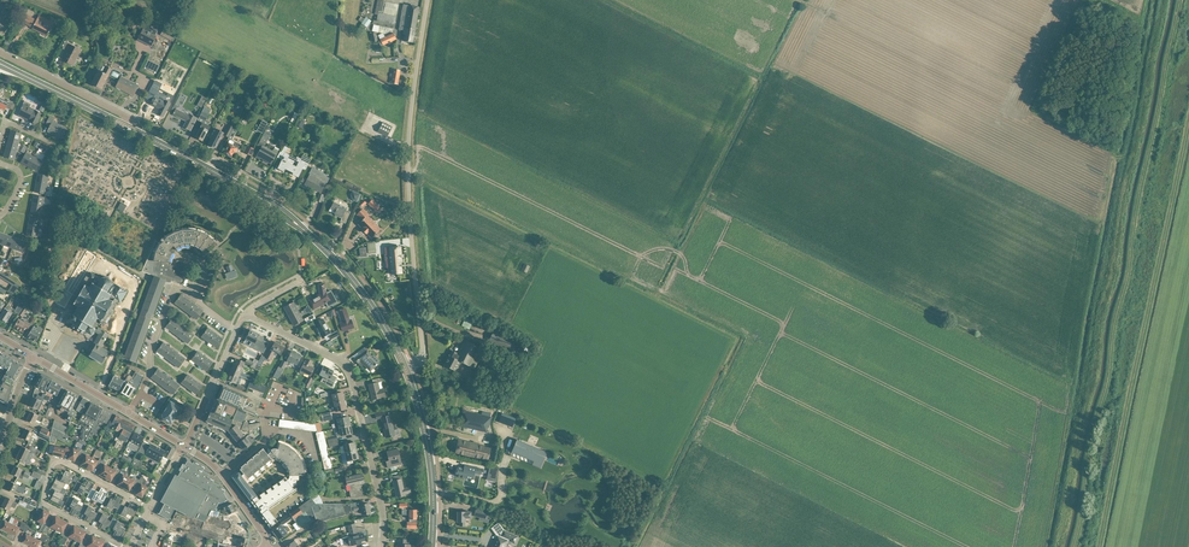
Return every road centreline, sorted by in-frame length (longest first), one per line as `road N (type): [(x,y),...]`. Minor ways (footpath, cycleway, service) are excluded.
road 1 (secondary): [(409,379),(357,286),(310,235),(242,187),(126,125)]
road 2 (track): [(408,169),(745,333),(746,346)]
road 3 (unclassified): [(416,375),(423,347),(409,128),(427,0)]
road 4 (residential): [(246,314),(348,373),(382,501),(382,546)]
road 5 (residential): [(149,507),(53,463),(47,506),(125,546)]
road 6 (secondary): [(432,546),(429,456),(409,379)]
road 7 (residential): [(0,53),(129,118),(126,125)]
road 8 (residential): [(129,413),(176,289),(192,297)]
road 9 (secondary): [(126,125),(0,64)]
road 10 (residential): [(183,446),(236,329)]

